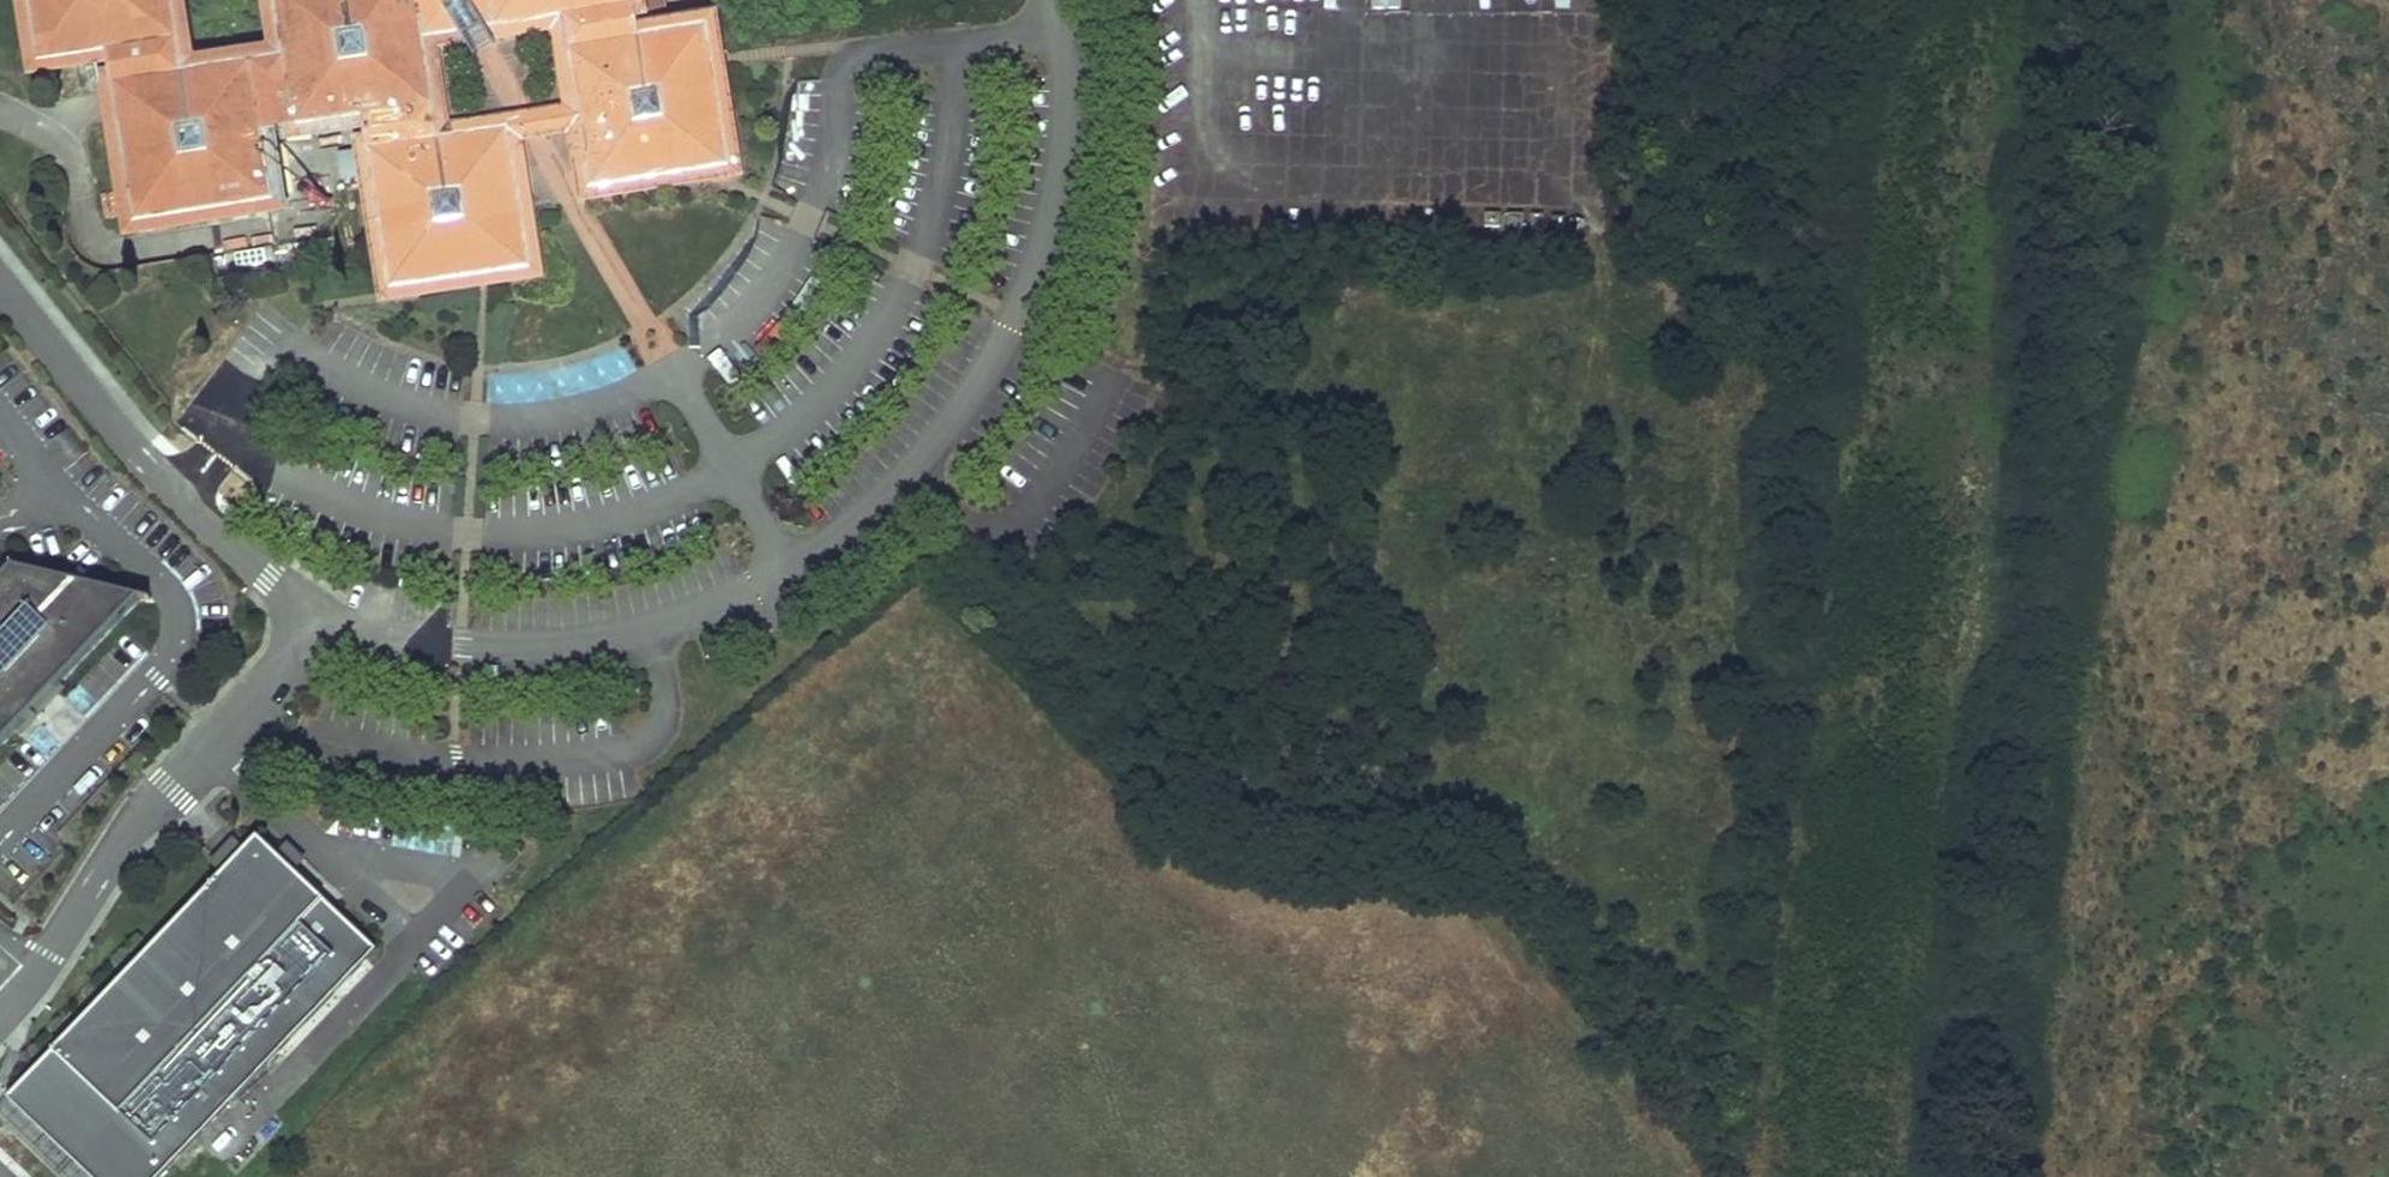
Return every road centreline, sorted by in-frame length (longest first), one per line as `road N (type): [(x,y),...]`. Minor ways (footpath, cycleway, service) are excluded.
road 1 (residential): [(0,1018),(37,975),(132,824),(303,655),(322,612),(136,455),(0,286)]

